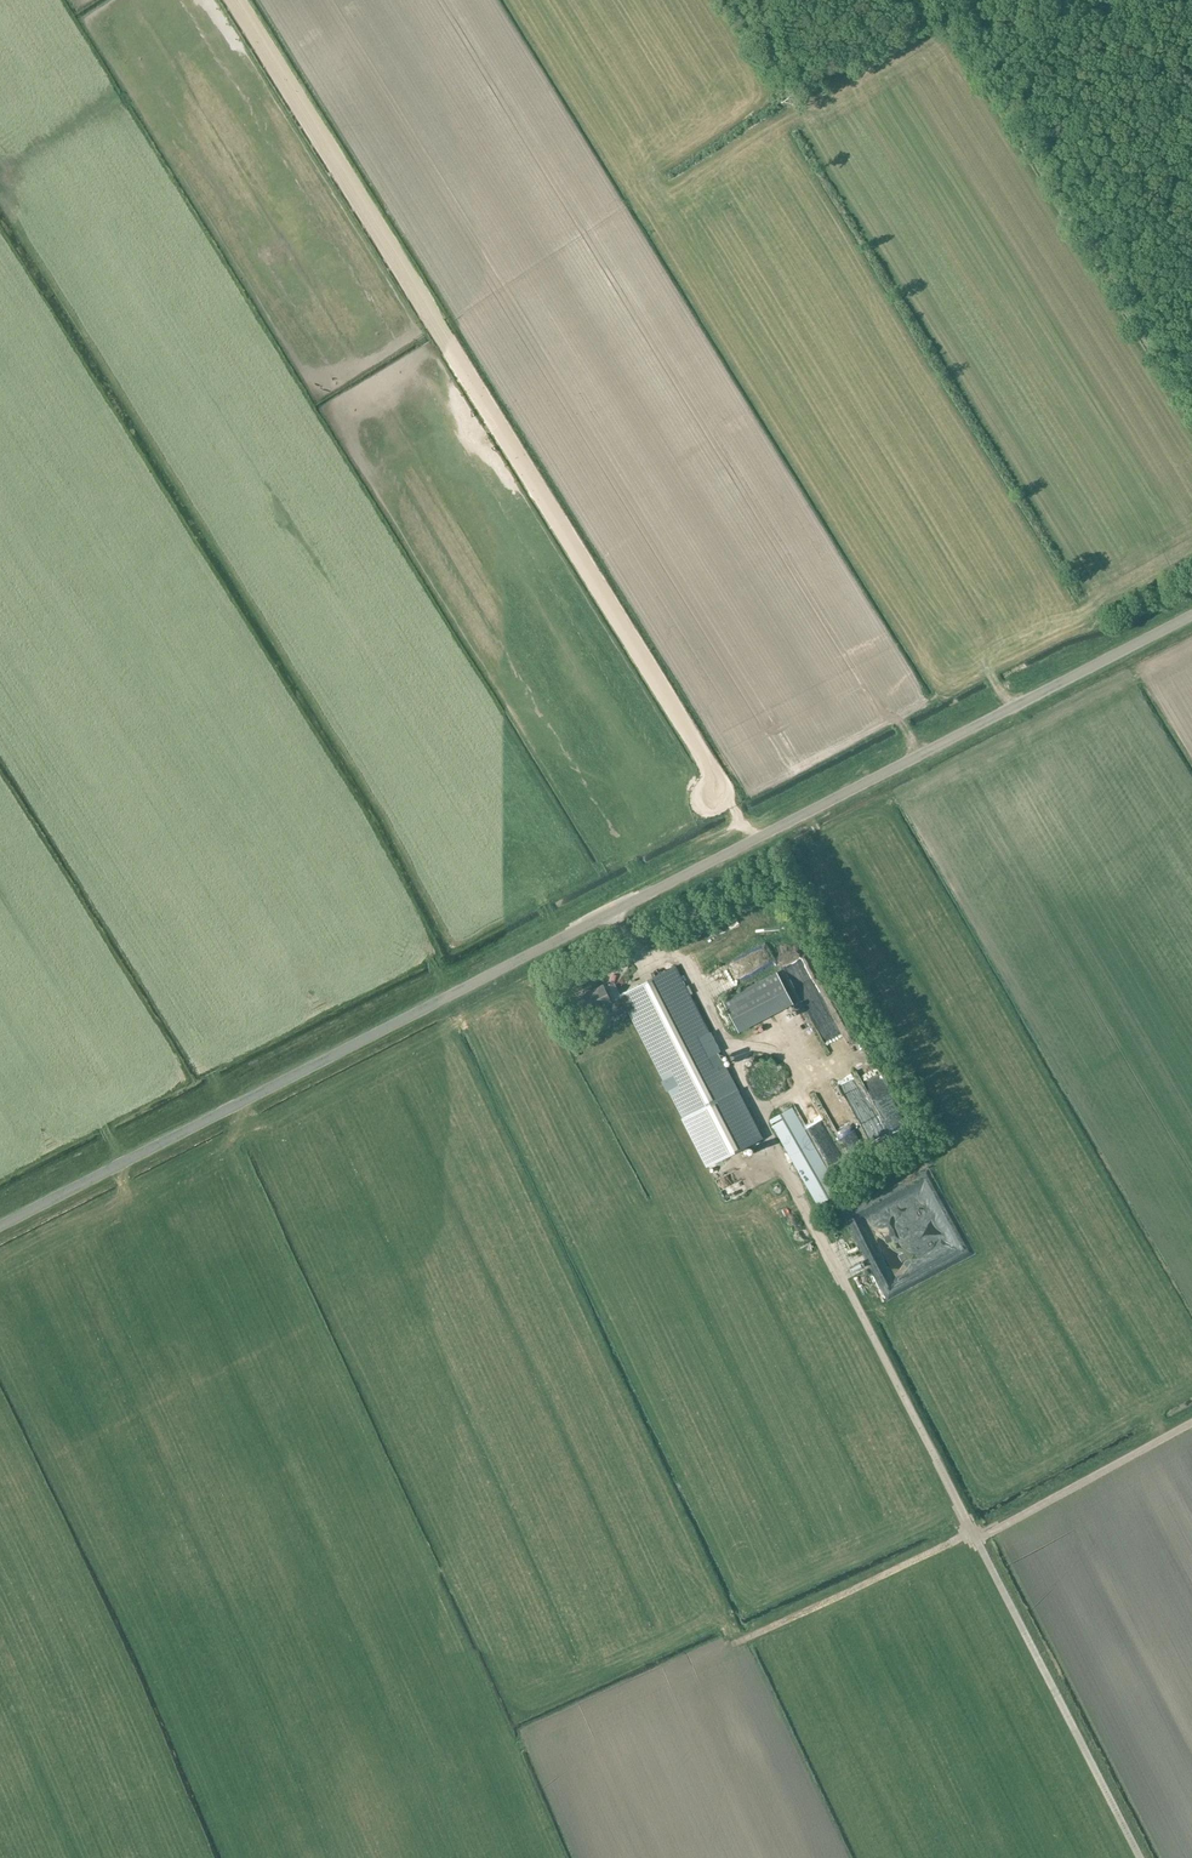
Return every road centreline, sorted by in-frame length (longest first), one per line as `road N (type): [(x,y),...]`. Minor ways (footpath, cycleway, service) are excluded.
road 1 (unclassified): [(0,1231),(1191,614)]

